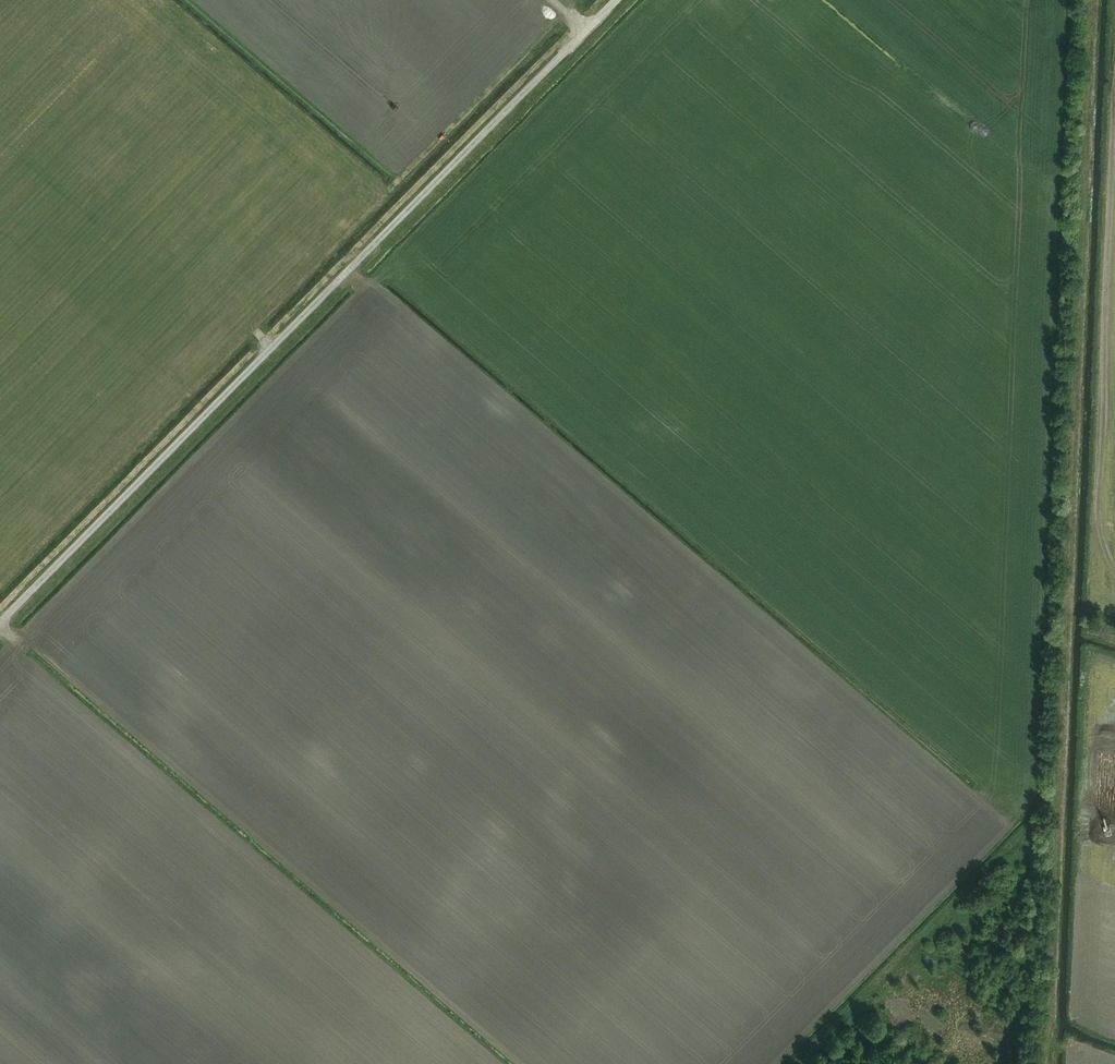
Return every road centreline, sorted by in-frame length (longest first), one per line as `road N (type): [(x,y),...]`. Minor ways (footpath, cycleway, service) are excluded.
road 1 (unclassified): [(0,622),(614,0)]

